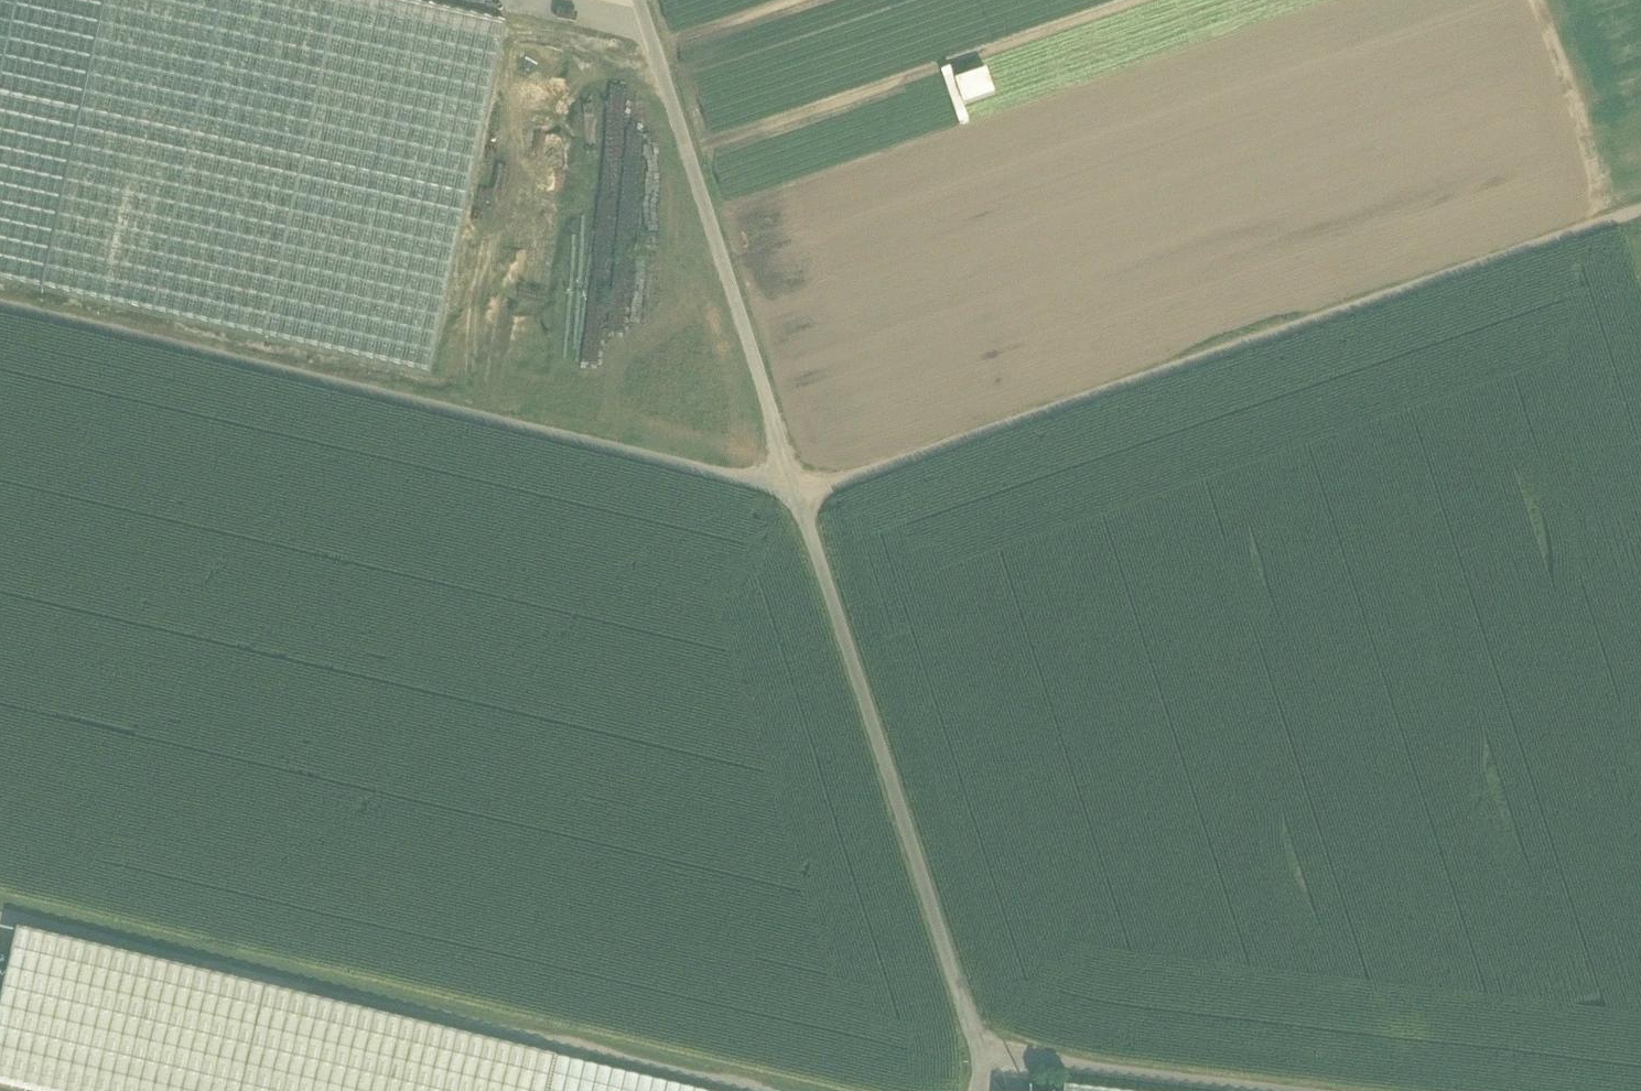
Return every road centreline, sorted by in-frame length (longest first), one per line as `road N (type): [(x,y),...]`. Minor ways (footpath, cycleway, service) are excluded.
road 1 (track): [(0,307),(799,498),(1640,220)]
road 2 (track): [(979,1061),(638,0)]
road 3 (track): [(745,1090),(0,918)]
road 4 (track): [(979,1061),(1246,1090)]

